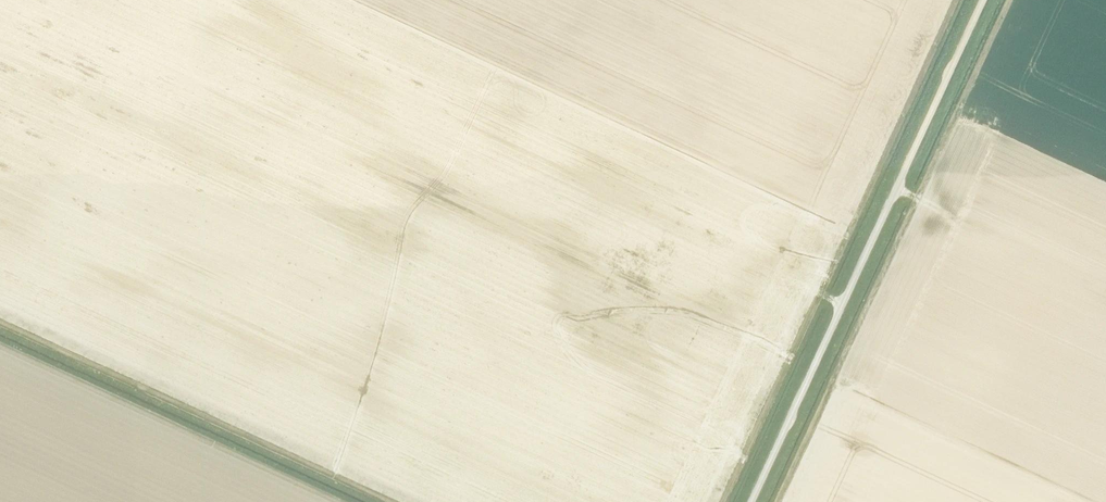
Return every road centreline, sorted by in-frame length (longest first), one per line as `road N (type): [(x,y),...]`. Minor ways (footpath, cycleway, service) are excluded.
road 1 (unclassified): [(752,501),(985,0)]

